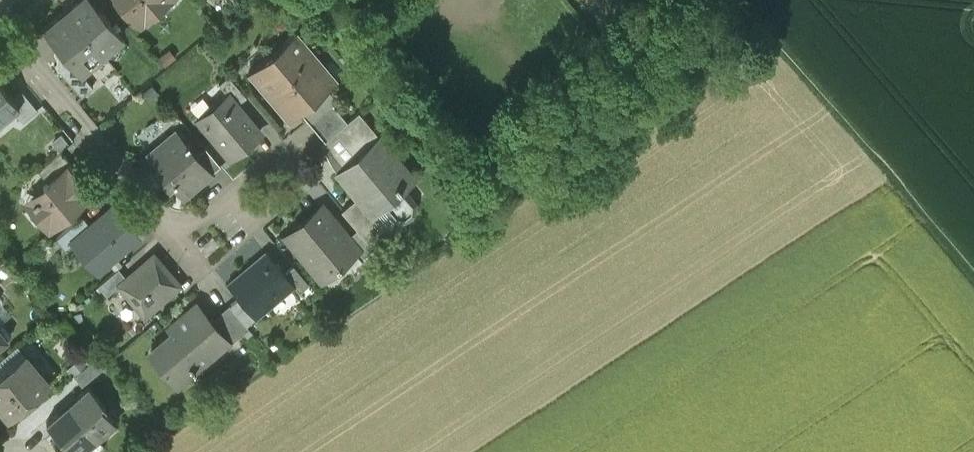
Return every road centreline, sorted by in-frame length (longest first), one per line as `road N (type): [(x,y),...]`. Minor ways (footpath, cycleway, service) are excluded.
road 1 (track): [(973,278),(732,0)]
road 2 (residential): [(0,29),(176,237)]

